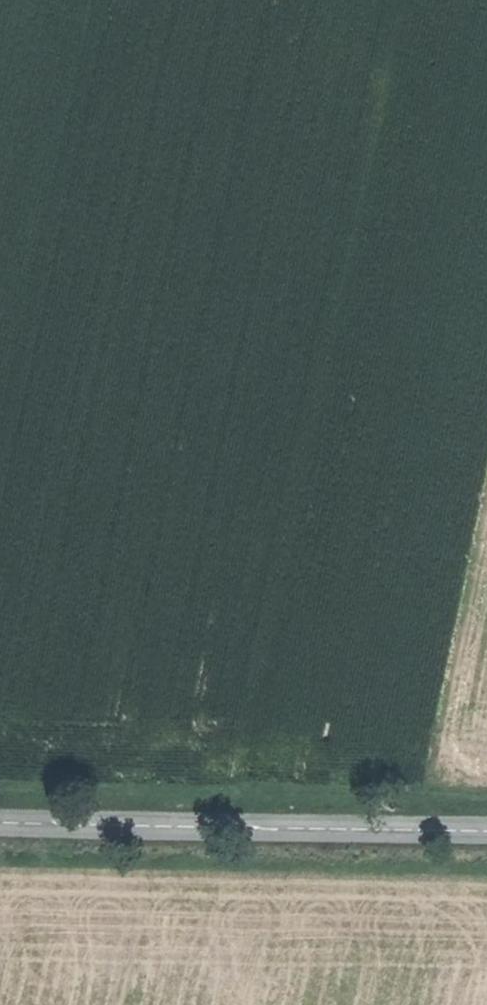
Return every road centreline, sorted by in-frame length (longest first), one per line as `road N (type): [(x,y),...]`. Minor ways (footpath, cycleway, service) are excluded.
road 1 (tertiary): [(0,827),(486,836)]

